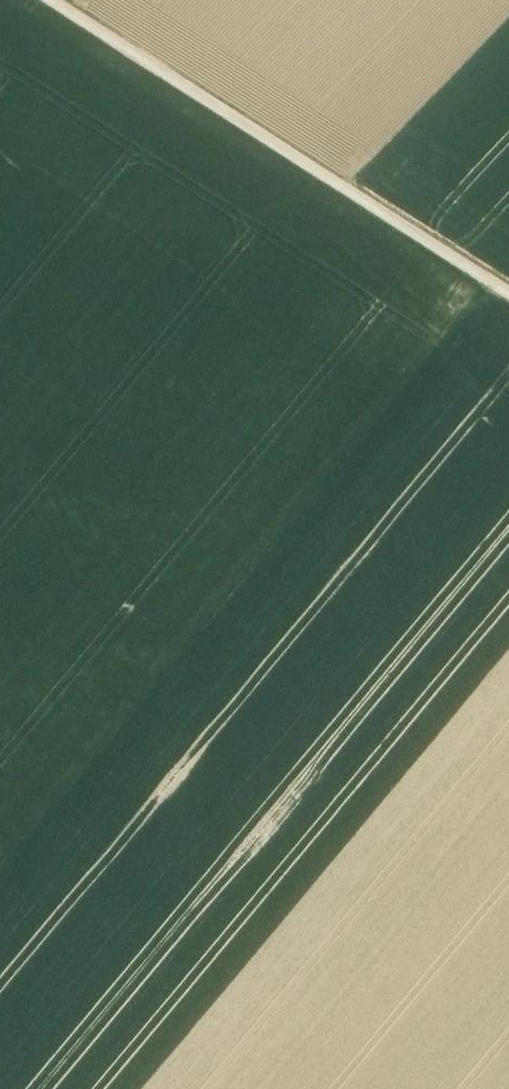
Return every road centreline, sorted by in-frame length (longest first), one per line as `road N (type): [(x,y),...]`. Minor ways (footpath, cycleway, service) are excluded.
road 1 (track): [(508,291),(54,0)]

